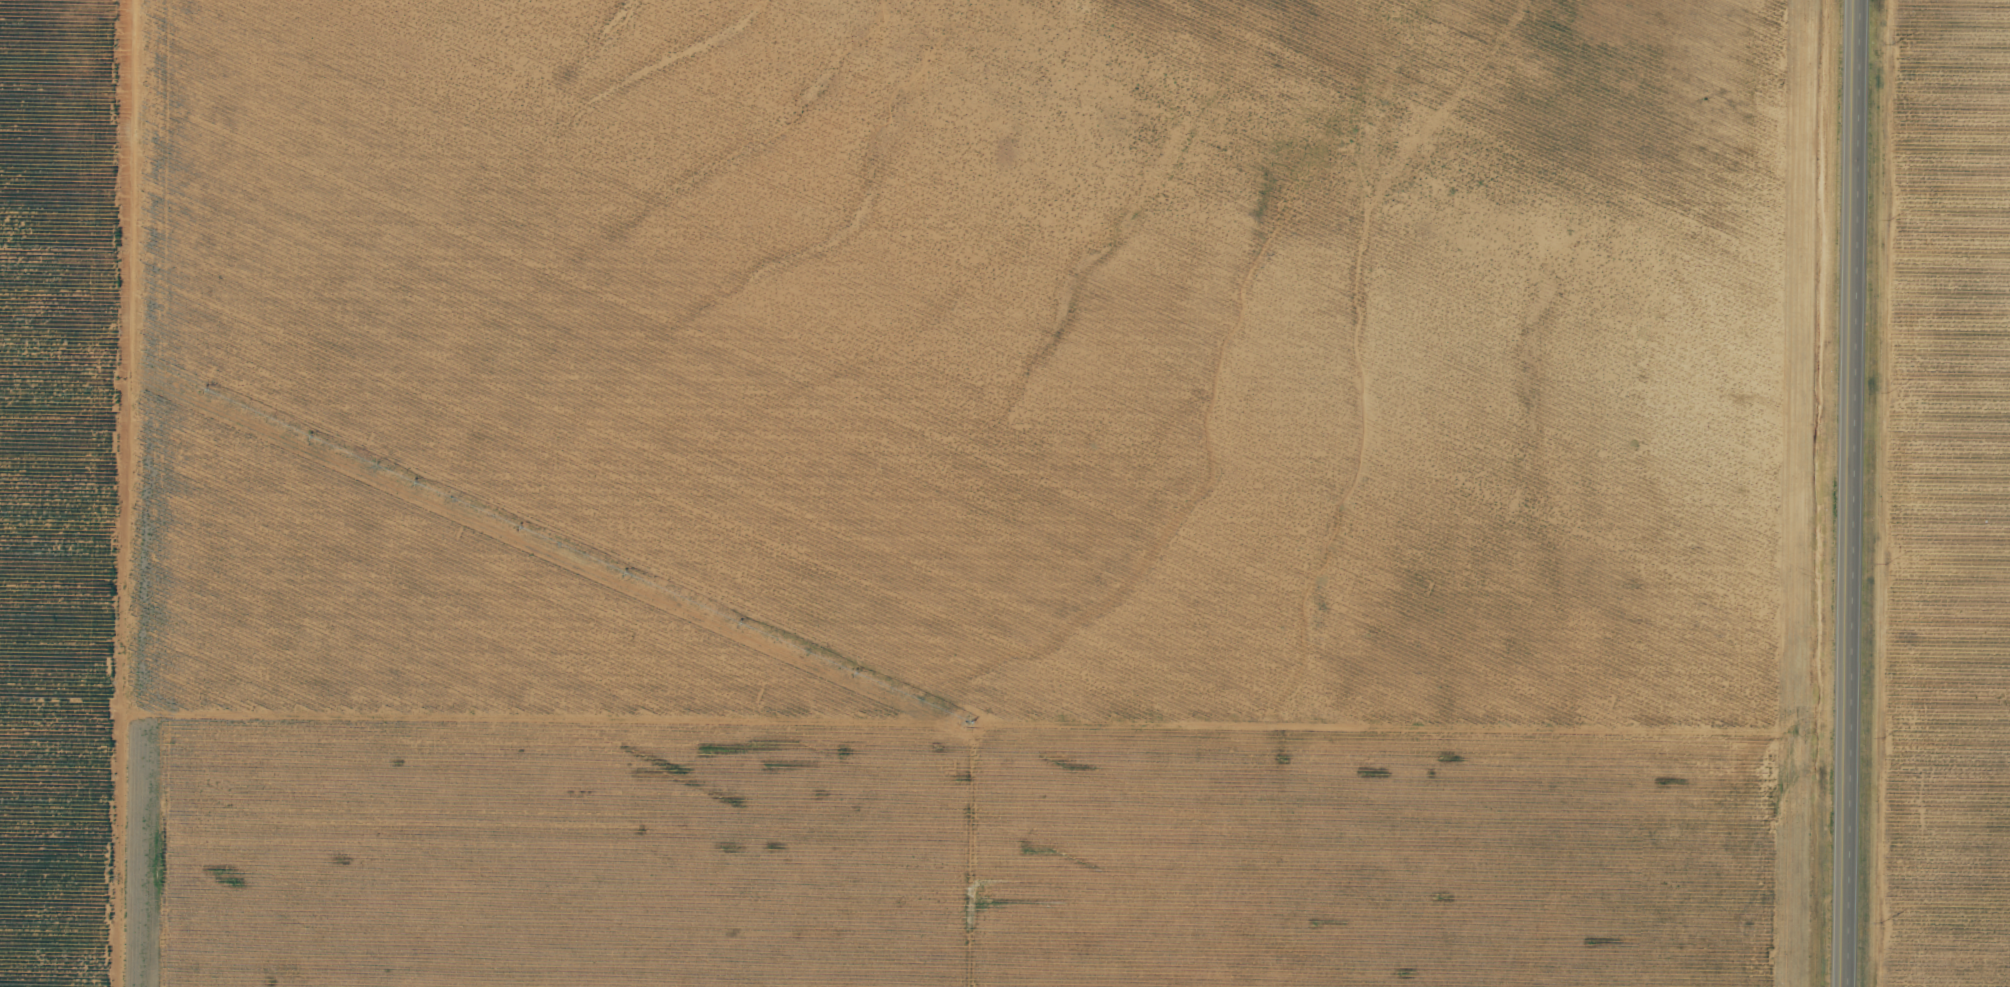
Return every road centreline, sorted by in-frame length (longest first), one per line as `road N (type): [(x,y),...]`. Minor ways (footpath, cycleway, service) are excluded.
road 1 (residential): [(137,986),(164,0)]
road 2 (primary): [(1854,986),(1868,0)]

